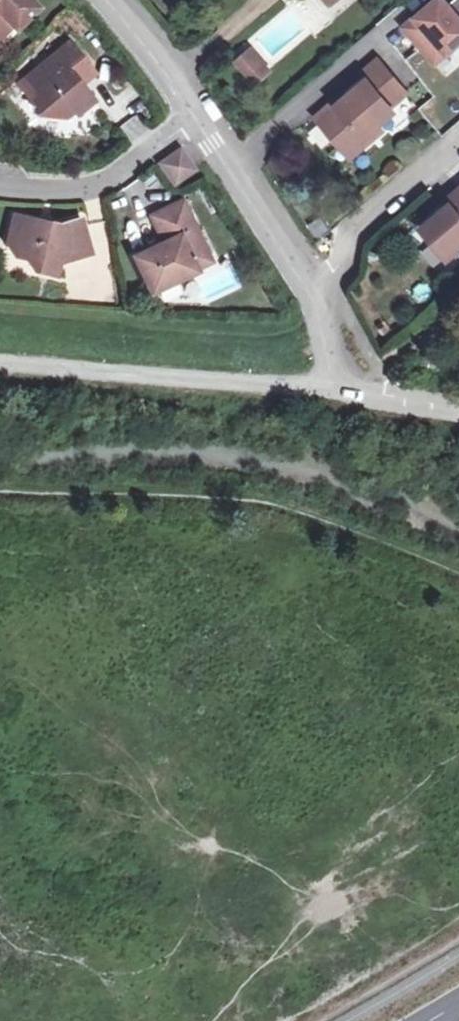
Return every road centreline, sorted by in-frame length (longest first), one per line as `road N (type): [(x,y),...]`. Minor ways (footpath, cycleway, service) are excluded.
road 1 (residential): [(335,391),(0,366)]
road 2 (residential): [(311,296),(338,265),(353,228),(458,139)]
road 3 (residential): [(0,184),(80,191),(124,175),(194,116)]
road 4 (residential): [(311,296),(194,116)]
road 5 (residential): [(194,116),(102,0)]
road 6 (residential): [(458,407),(335,391)]

